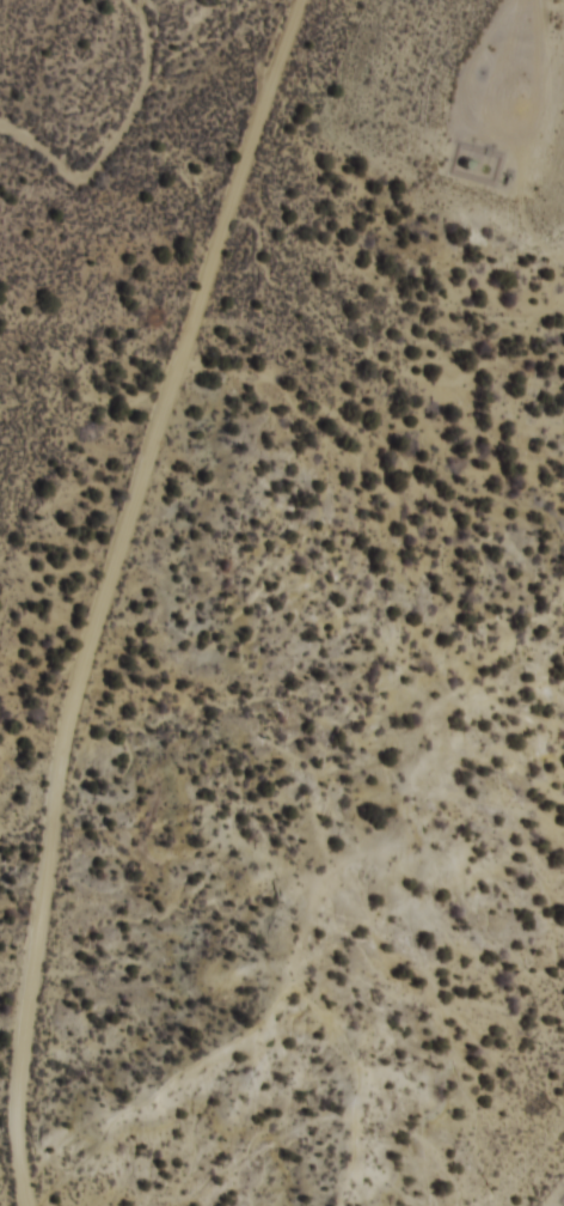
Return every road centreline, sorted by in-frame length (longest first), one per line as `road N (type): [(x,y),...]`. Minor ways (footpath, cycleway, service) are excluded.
road 1 (track): [(63,1205),(63,966),(127,526),(287,0)]

